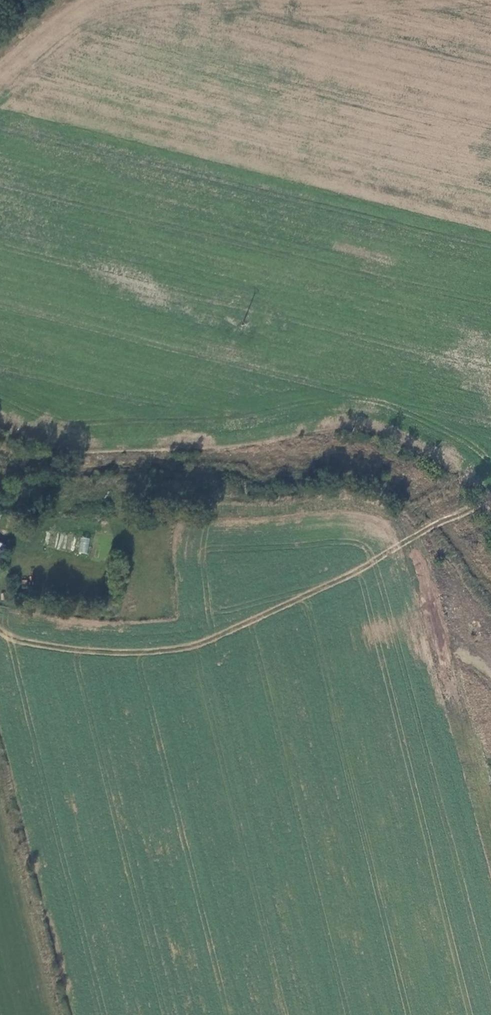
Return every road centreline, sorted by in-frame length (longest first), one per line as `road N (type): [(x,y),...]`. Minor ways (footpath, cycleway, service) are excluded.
road 1 (track): [(490,667),(466,644),(464,604),(427,528)]

